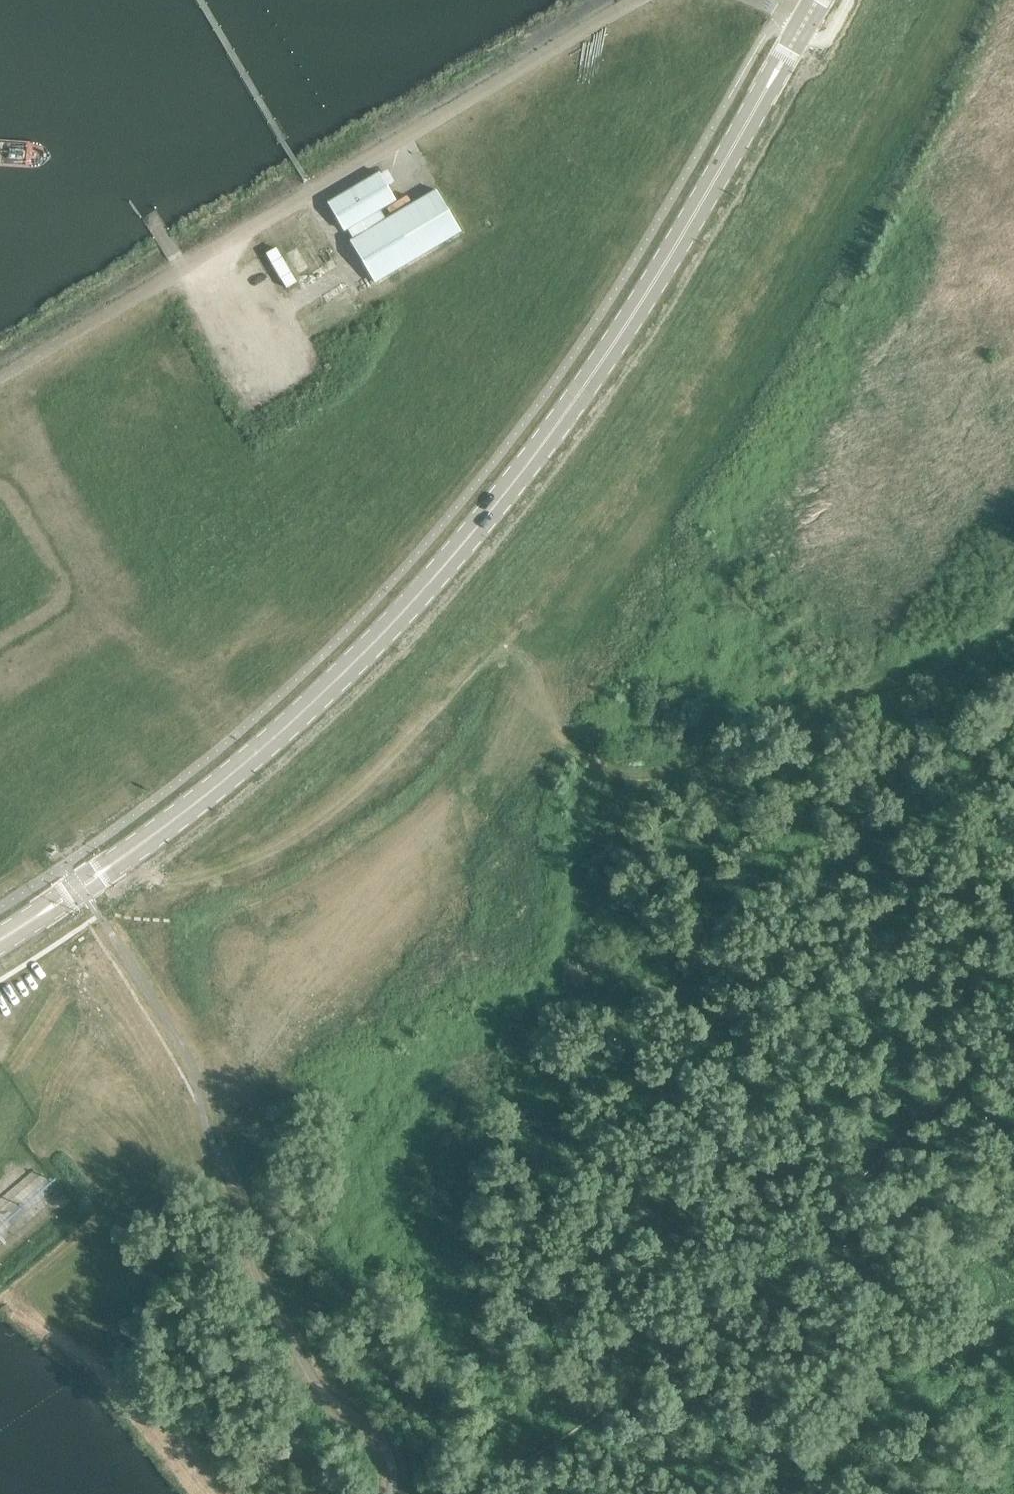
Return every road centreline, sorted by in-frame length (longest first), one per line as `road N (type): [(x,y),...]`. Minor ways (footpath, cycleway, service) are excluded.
road 1 (secondary): [(0,939),(287,727),(442,569),(603,360),(800,30)]
road 2 (unclassified): [(0,378),(635,0)]

